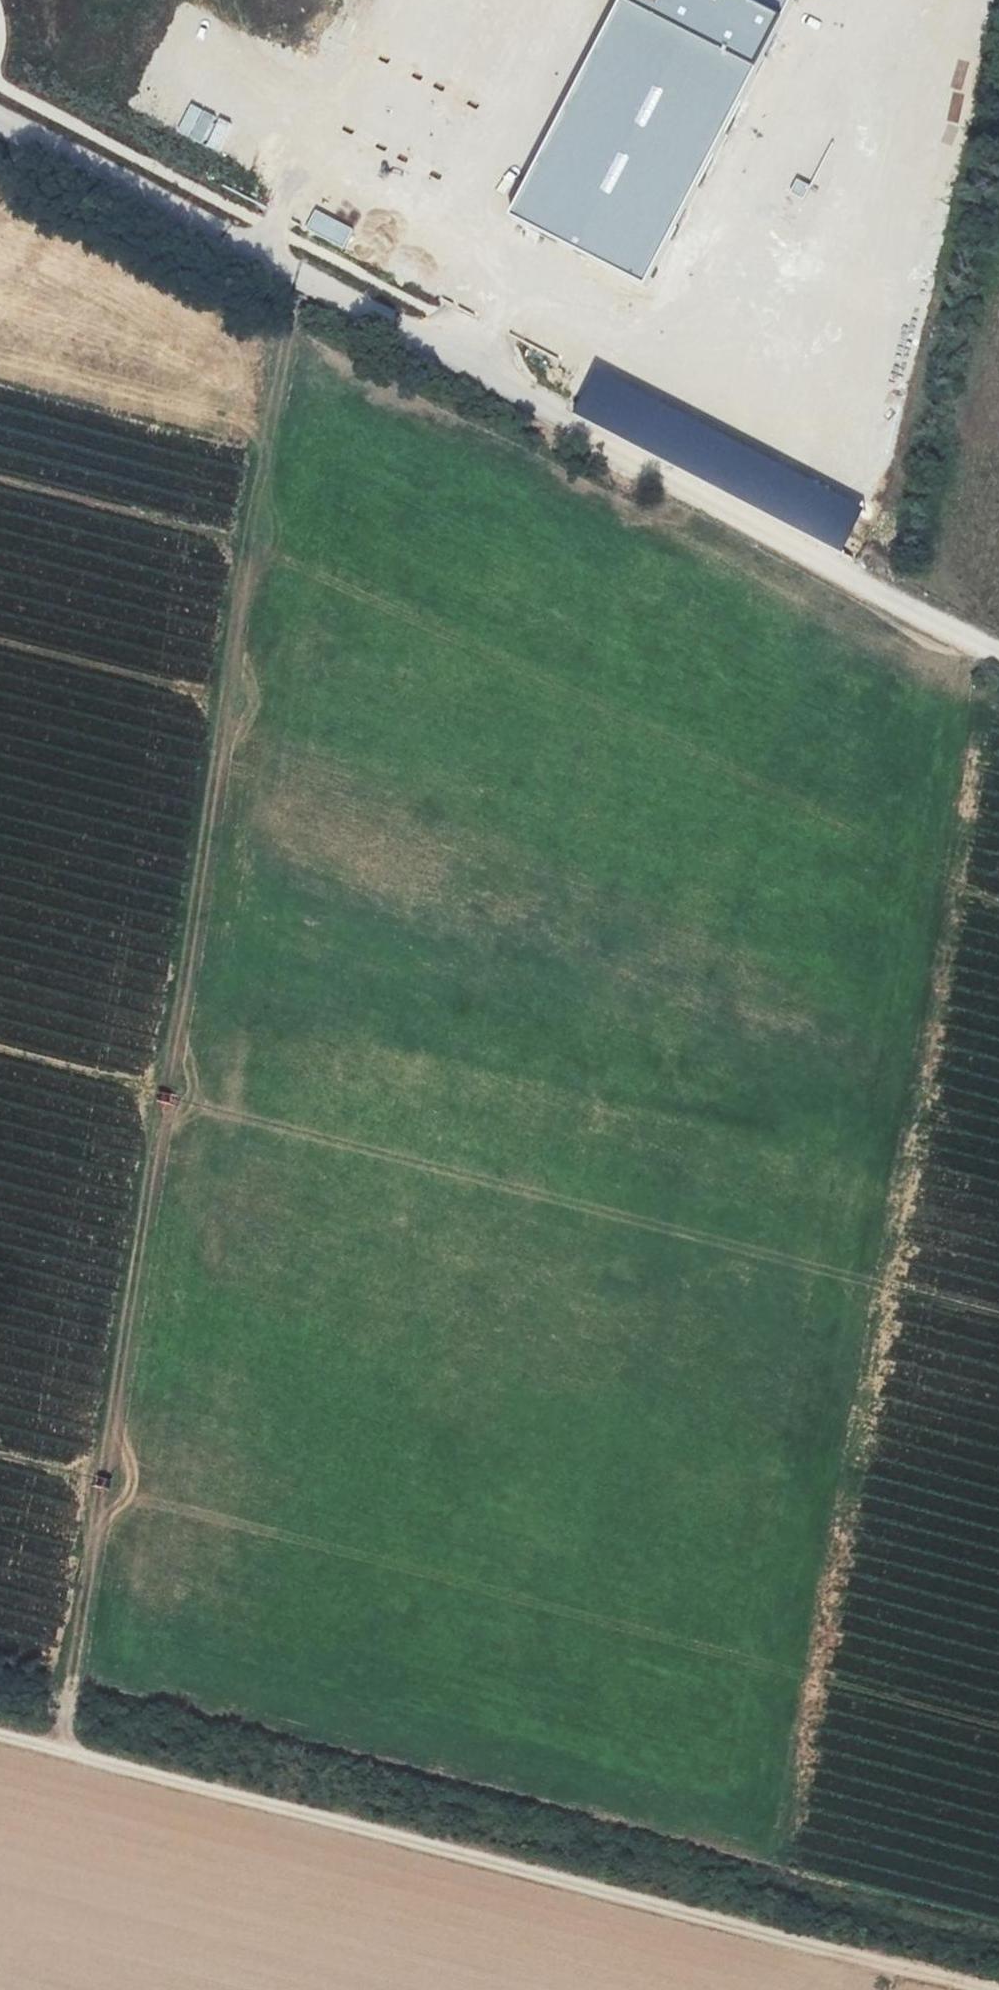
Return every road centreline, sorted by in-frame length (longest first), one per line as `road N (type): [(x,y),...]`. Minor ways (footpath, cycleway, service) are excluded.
road 1 (unclassified): [(998,652),(446,363),(0,117)]
road 2 (track): [(993,1989),(0,1731)]

